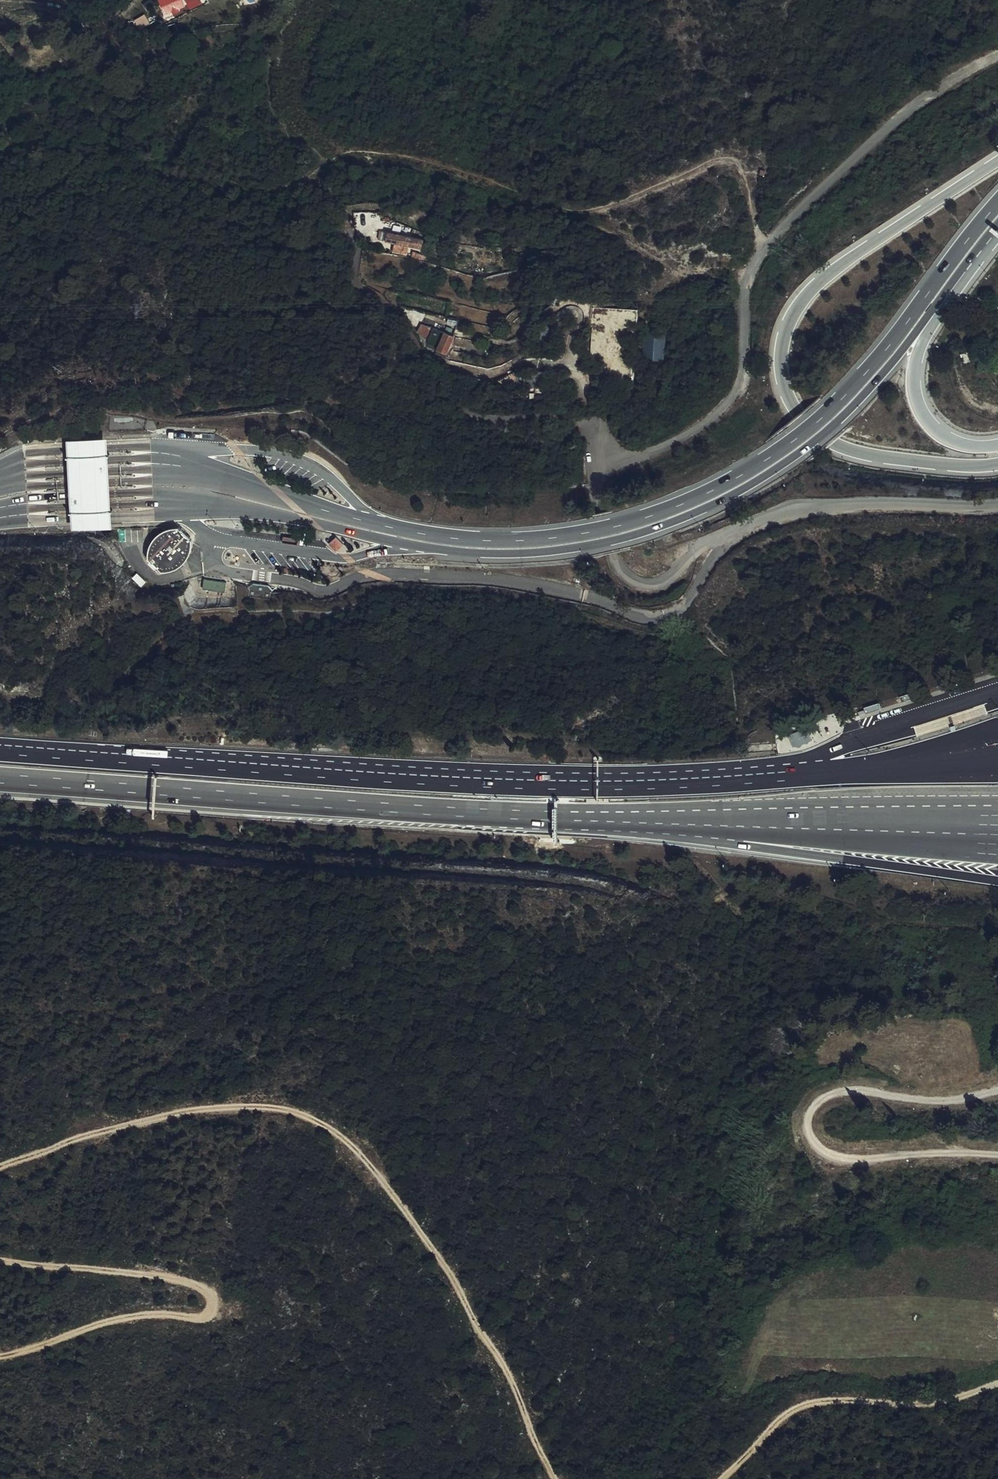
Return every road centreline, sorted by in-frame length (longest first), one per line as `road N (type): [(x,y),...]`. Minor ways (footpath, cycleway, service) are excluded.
road 1 (motorway): [(997,205),(873,363),(801,433),(724,484),(627,522),(482,540),(411,532),(169,460),(27,464),(0,472)]
road 2 (unclassified): [(997,507),(790,511),(703,543),(668,582),(642,587),(616,569),(595,480),(603,465),(689,433),(738,393),(741,294),(757,260),(881,130),(997,54)]
road 3 (motorway): [(0,514),(196,504),(402,545),(498,555),(619,539),(746,488),(810,445),(884,373),(975,257)]
road 4 (motorway): [(925,766),(583,785),(0,750)]
road 5 (track): [(0,1169),(181,1112),(247,1106),(294,1110),(327,1125),(363,1155),(436,1253),(505,1366),(554,1478)]
road 6 (motorway): [(997,162),(815,285),(793,312),(779,366),(797,414),(845,455),(997,465)]
road 7 (motorway): [(0,779),(556,816)]
road 8 (track): [(766,250),(746,176),(733,163),(580,214),(371,158),(339,157),(321,166)]
road 9 (track): [(0,1356),(140,1315),(202,1318),(217,1308),(197,1282),(0,1260)]
road 10 (motorway): [(556,816),(997,881)]
road 11 (motorway): [(556,816),(997,828)]
road 12 (track): [(997,1154),(844,1158),(812,1135),(812,1112),(828,1094),(852,1089),(939,1103),(997,1092)]
road 13 (track): [(723,1478),(787,1415),(815,1401),(943,1401),(997,1384)]
road 14 (motorway): [(997,445),(954,440),(916,396),(924,339),(975,257)]

